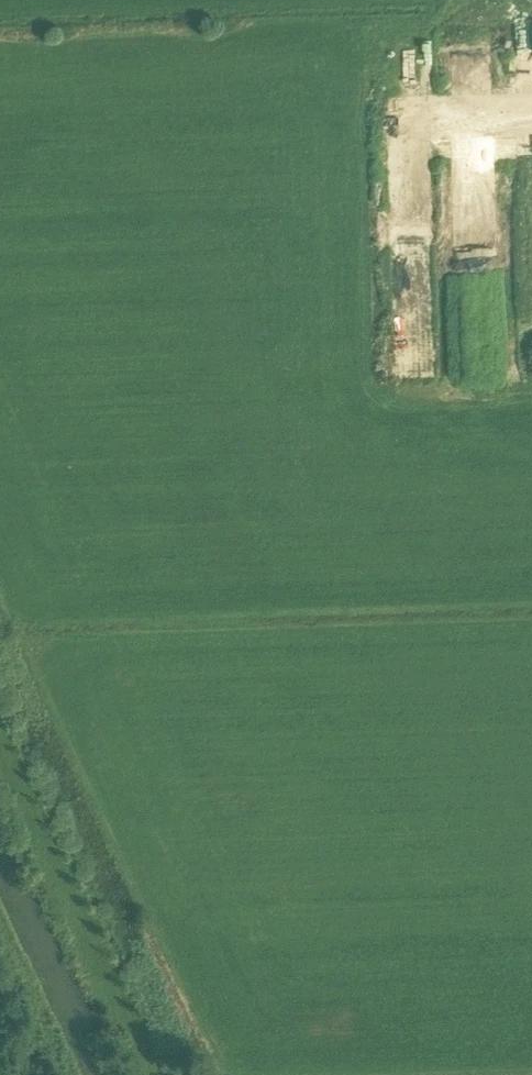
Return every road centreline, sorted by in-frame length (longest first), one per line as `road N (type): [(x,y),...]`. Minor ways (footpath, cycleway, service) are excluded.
road 1 (track): [(0,739),(160,1074)]

